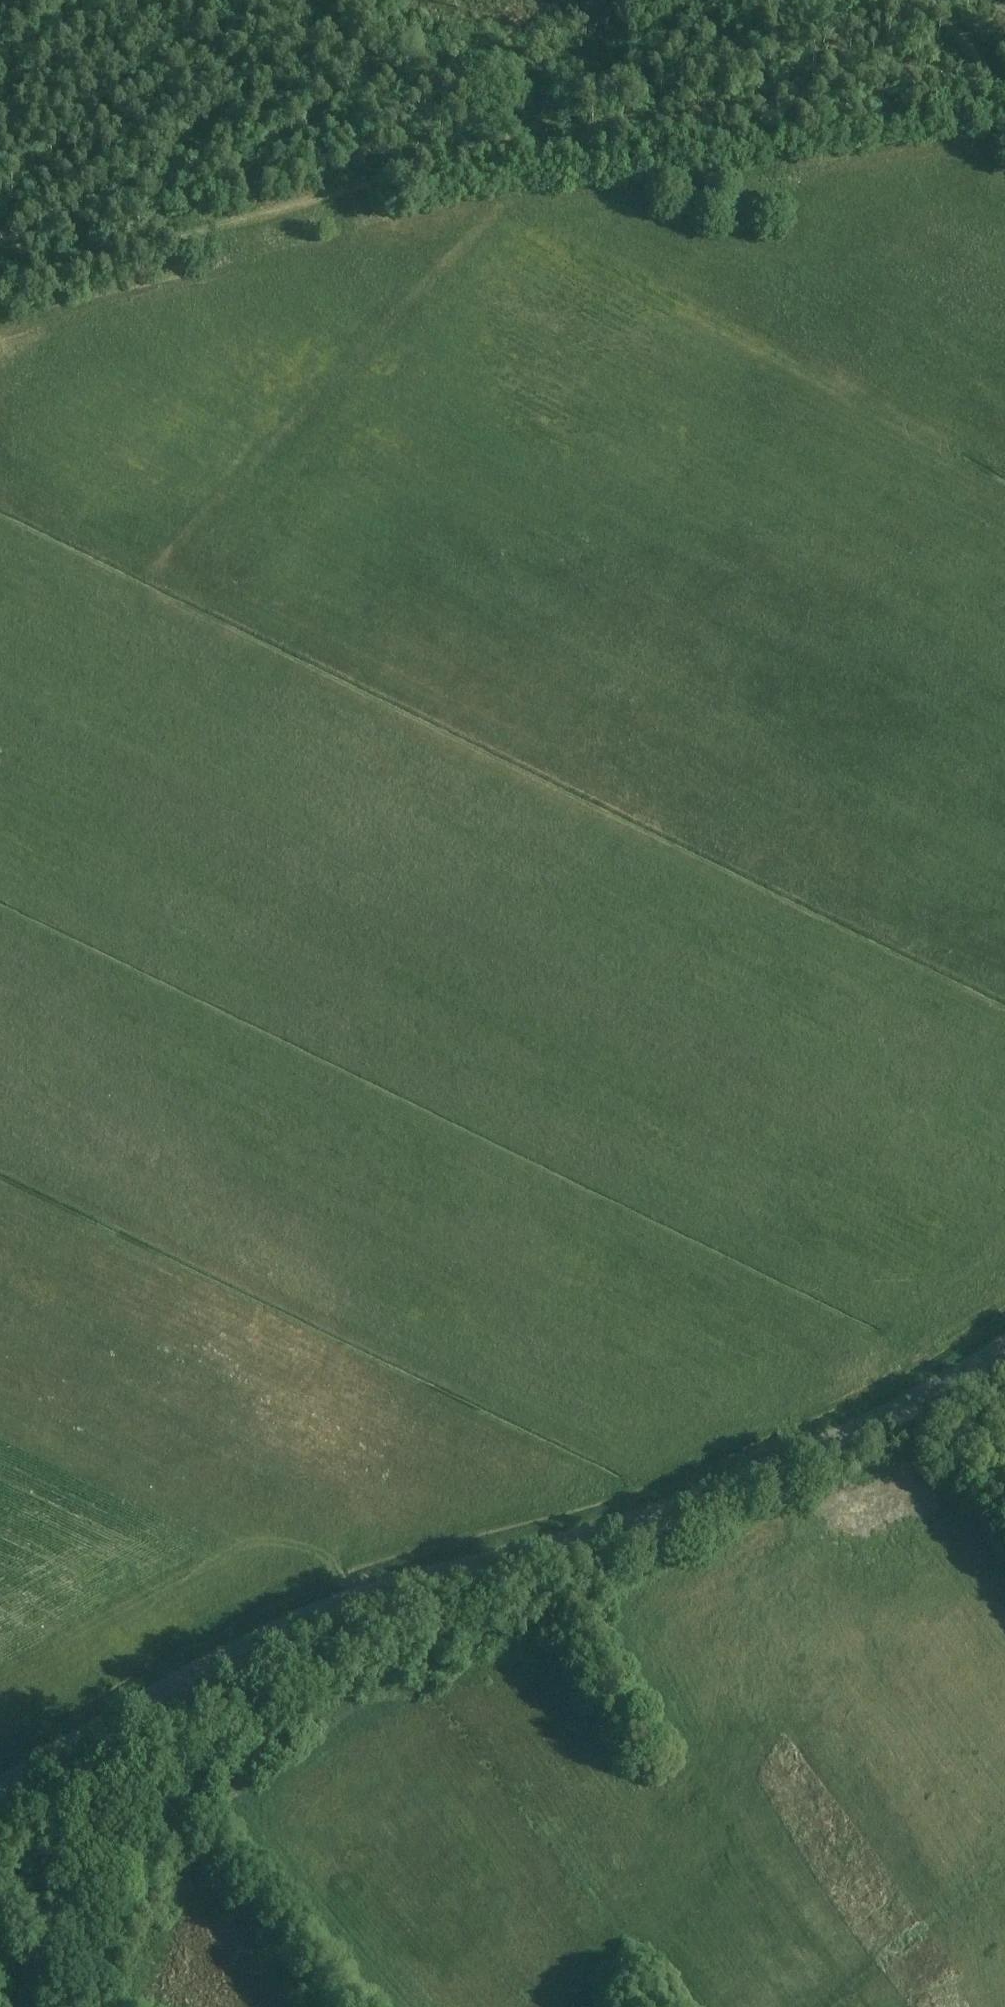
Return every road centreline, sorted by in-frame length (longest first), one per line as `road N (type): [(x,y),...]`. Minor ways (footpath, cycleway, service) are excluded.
road 1 (unclassified): [(0,1794),(322,1609),(650,1519),(795,1459),(1004,1349)]
road 2 (track): [(0,280),(114,260),(380,176),(523,118),(706,0)]

